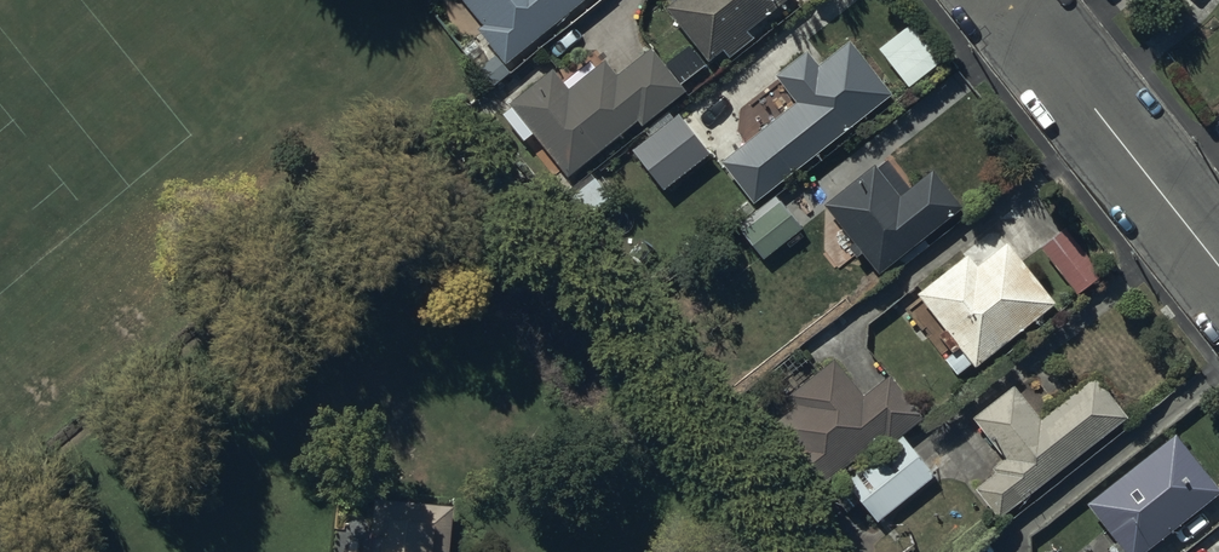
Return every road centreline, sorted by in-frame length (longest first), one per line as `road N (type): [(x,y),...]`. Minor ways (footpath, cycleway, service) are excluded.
road 1 (residential): [(1008,0),(1218,267)]

